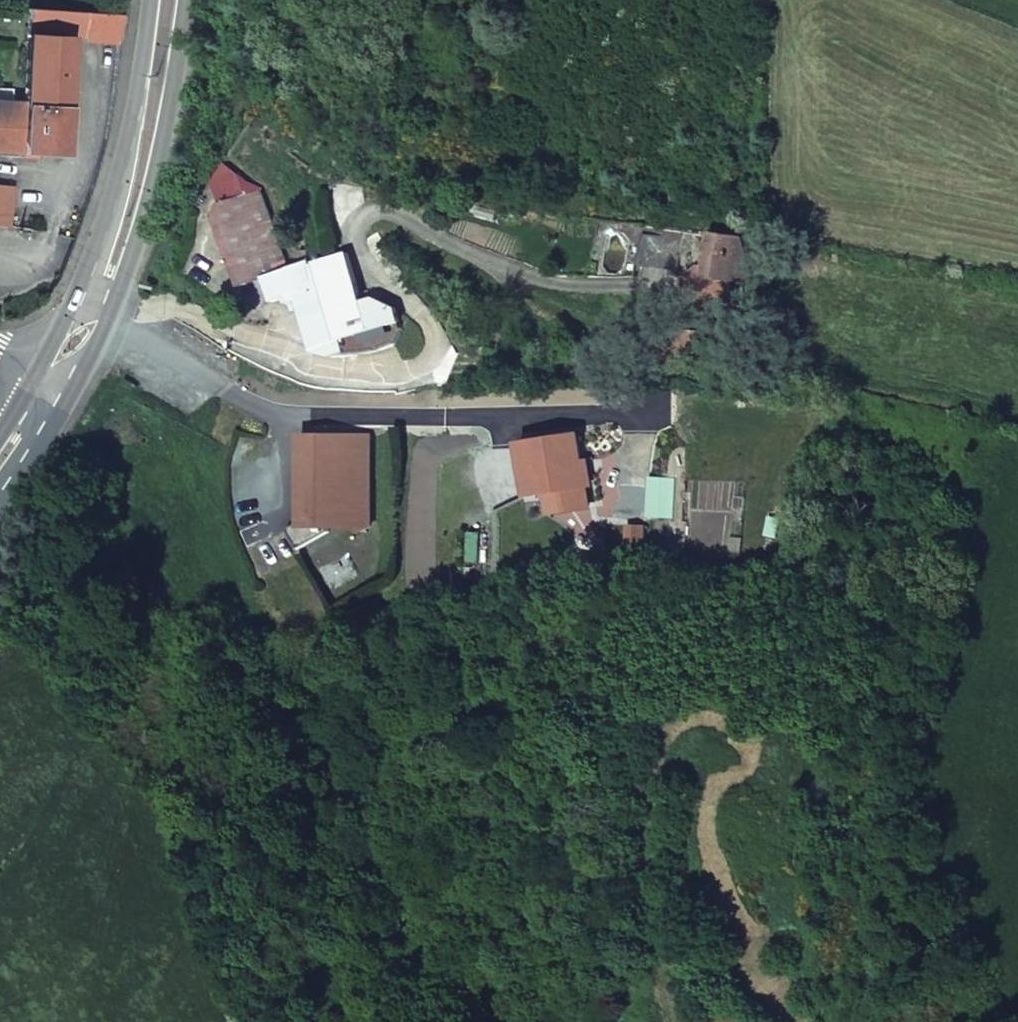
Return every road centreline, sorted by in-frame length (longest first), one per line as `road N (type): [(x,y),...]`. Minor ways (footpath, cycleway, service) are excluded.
road 1 (track): [(68,307),(263,412),(454,415),(620,398),(800,396),(995,417),(1017,428)]
road 2 (secondary): [(62,399),(129,263),(165,119),(184,0)]
road 3 (secondary): [(143,0),(106,209),(68,307),(28,380)]

